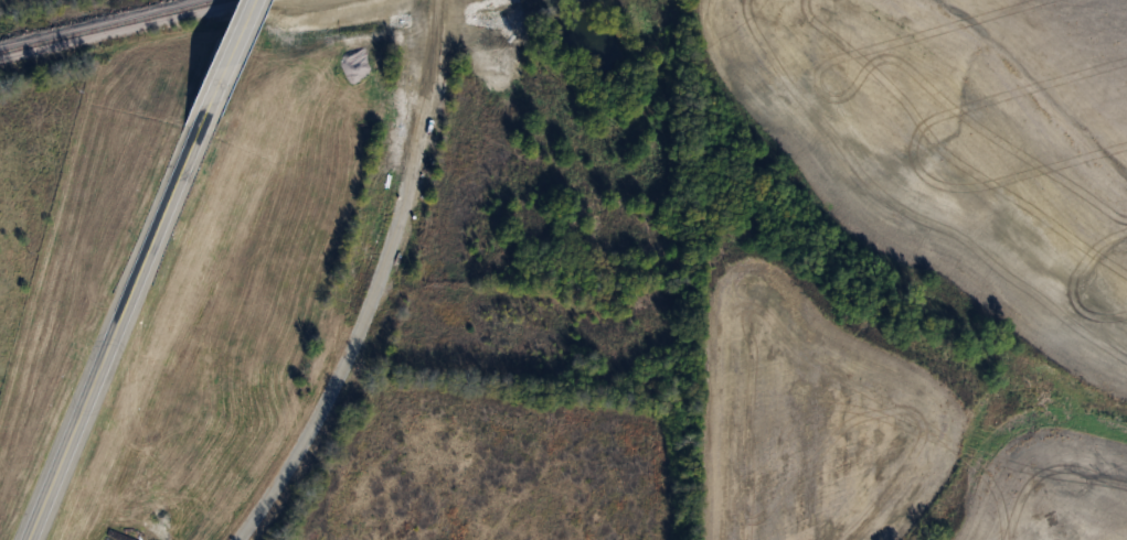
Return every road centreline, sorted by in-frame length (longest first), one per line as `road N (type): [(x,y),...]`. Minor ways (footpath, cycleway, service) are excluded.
road 1 (primary): [(30,539),(211,102)]

